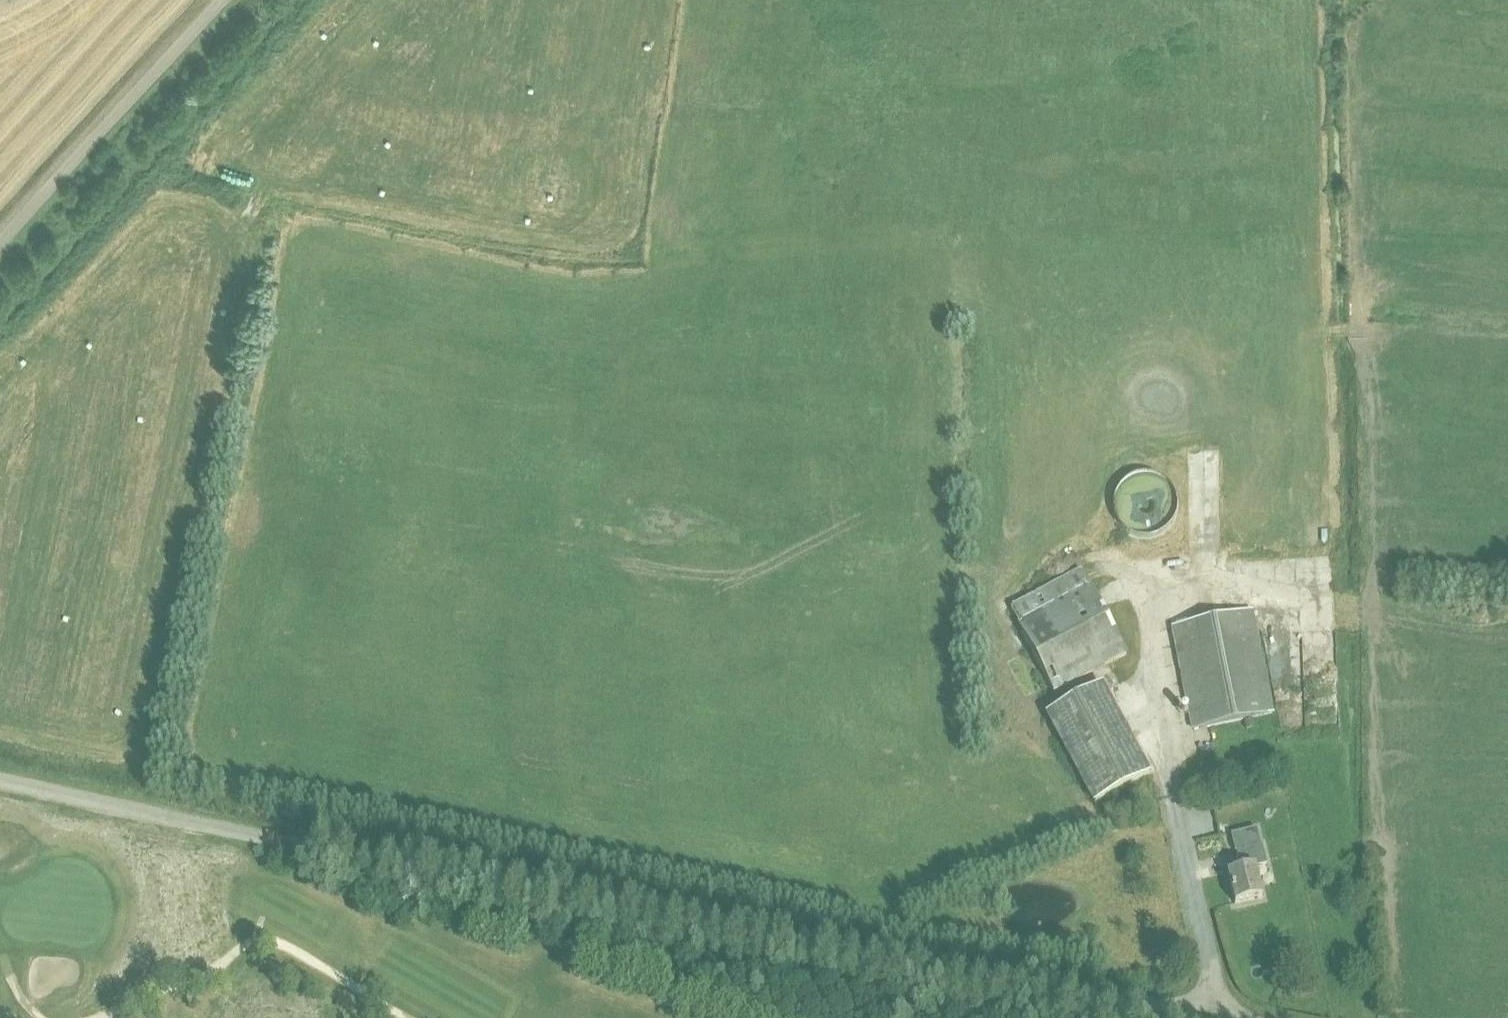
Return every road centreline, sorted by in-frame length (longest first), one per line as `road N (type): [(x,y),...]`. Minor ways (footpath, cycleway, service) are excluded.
road 1 (unclassified): [(1013,1002),(0,782)]
road 2 (unclassified): [(219,0),(0,242)]
road 3 (unclassified): [(1013,1002),(1082,997),(1200,1004),(1247,1017)]

